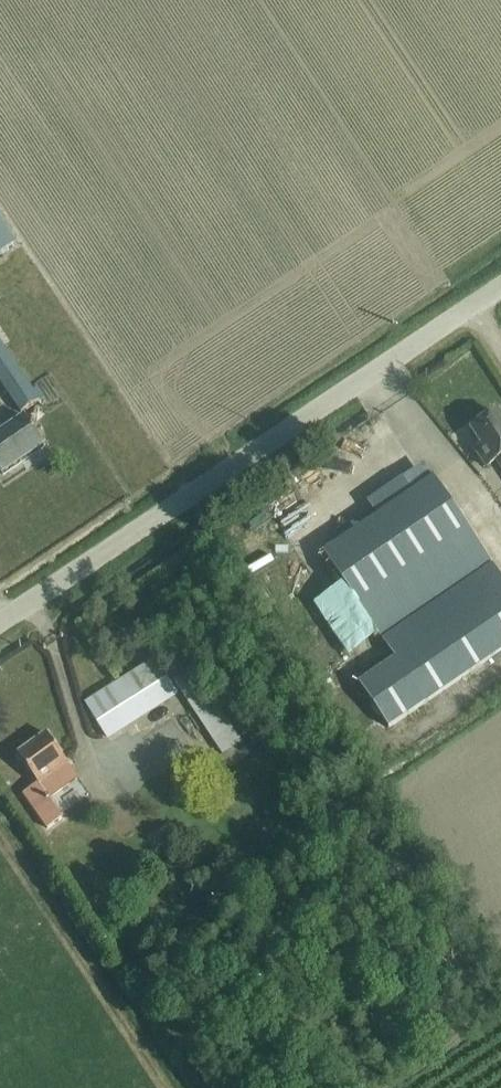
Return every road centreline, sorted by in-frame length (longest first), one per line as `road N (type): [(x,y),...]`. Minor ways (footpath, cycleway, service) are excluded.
road 1 (unclassified): [(500,289),(0,624)]

